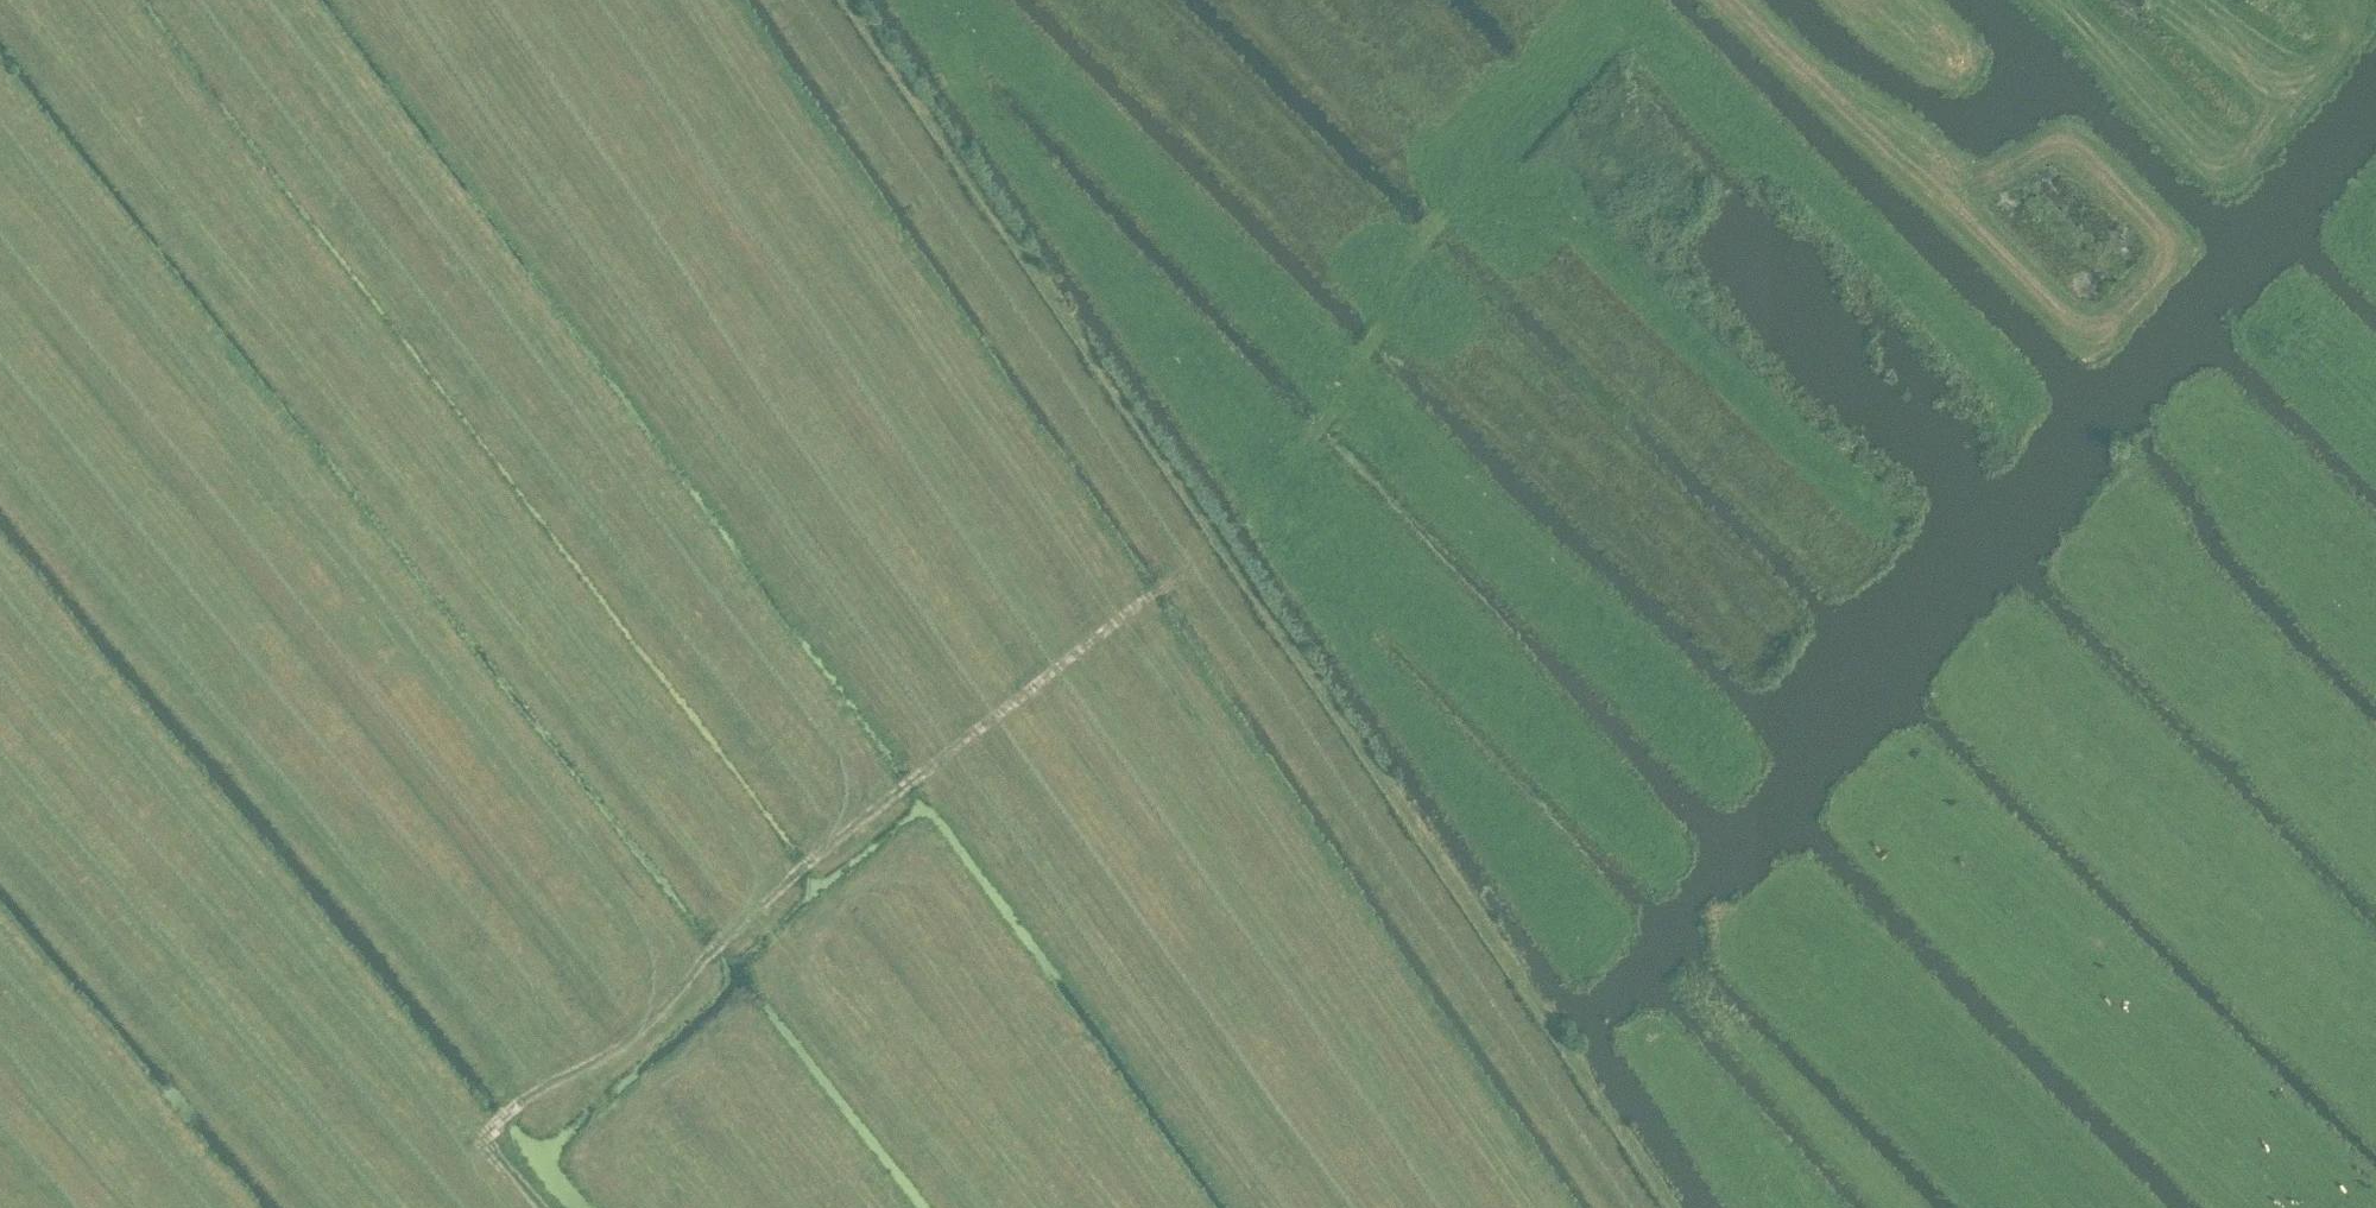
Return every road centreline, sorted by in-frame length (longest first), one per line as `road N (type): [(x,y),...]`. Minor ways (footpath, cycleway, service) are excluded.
road 1 (track): [(1549,71),(1444,214),(1386,329),(1271,512),(852,826),(723,937),(631,1037),(495,1120),(488,1141),(543,1207)]

